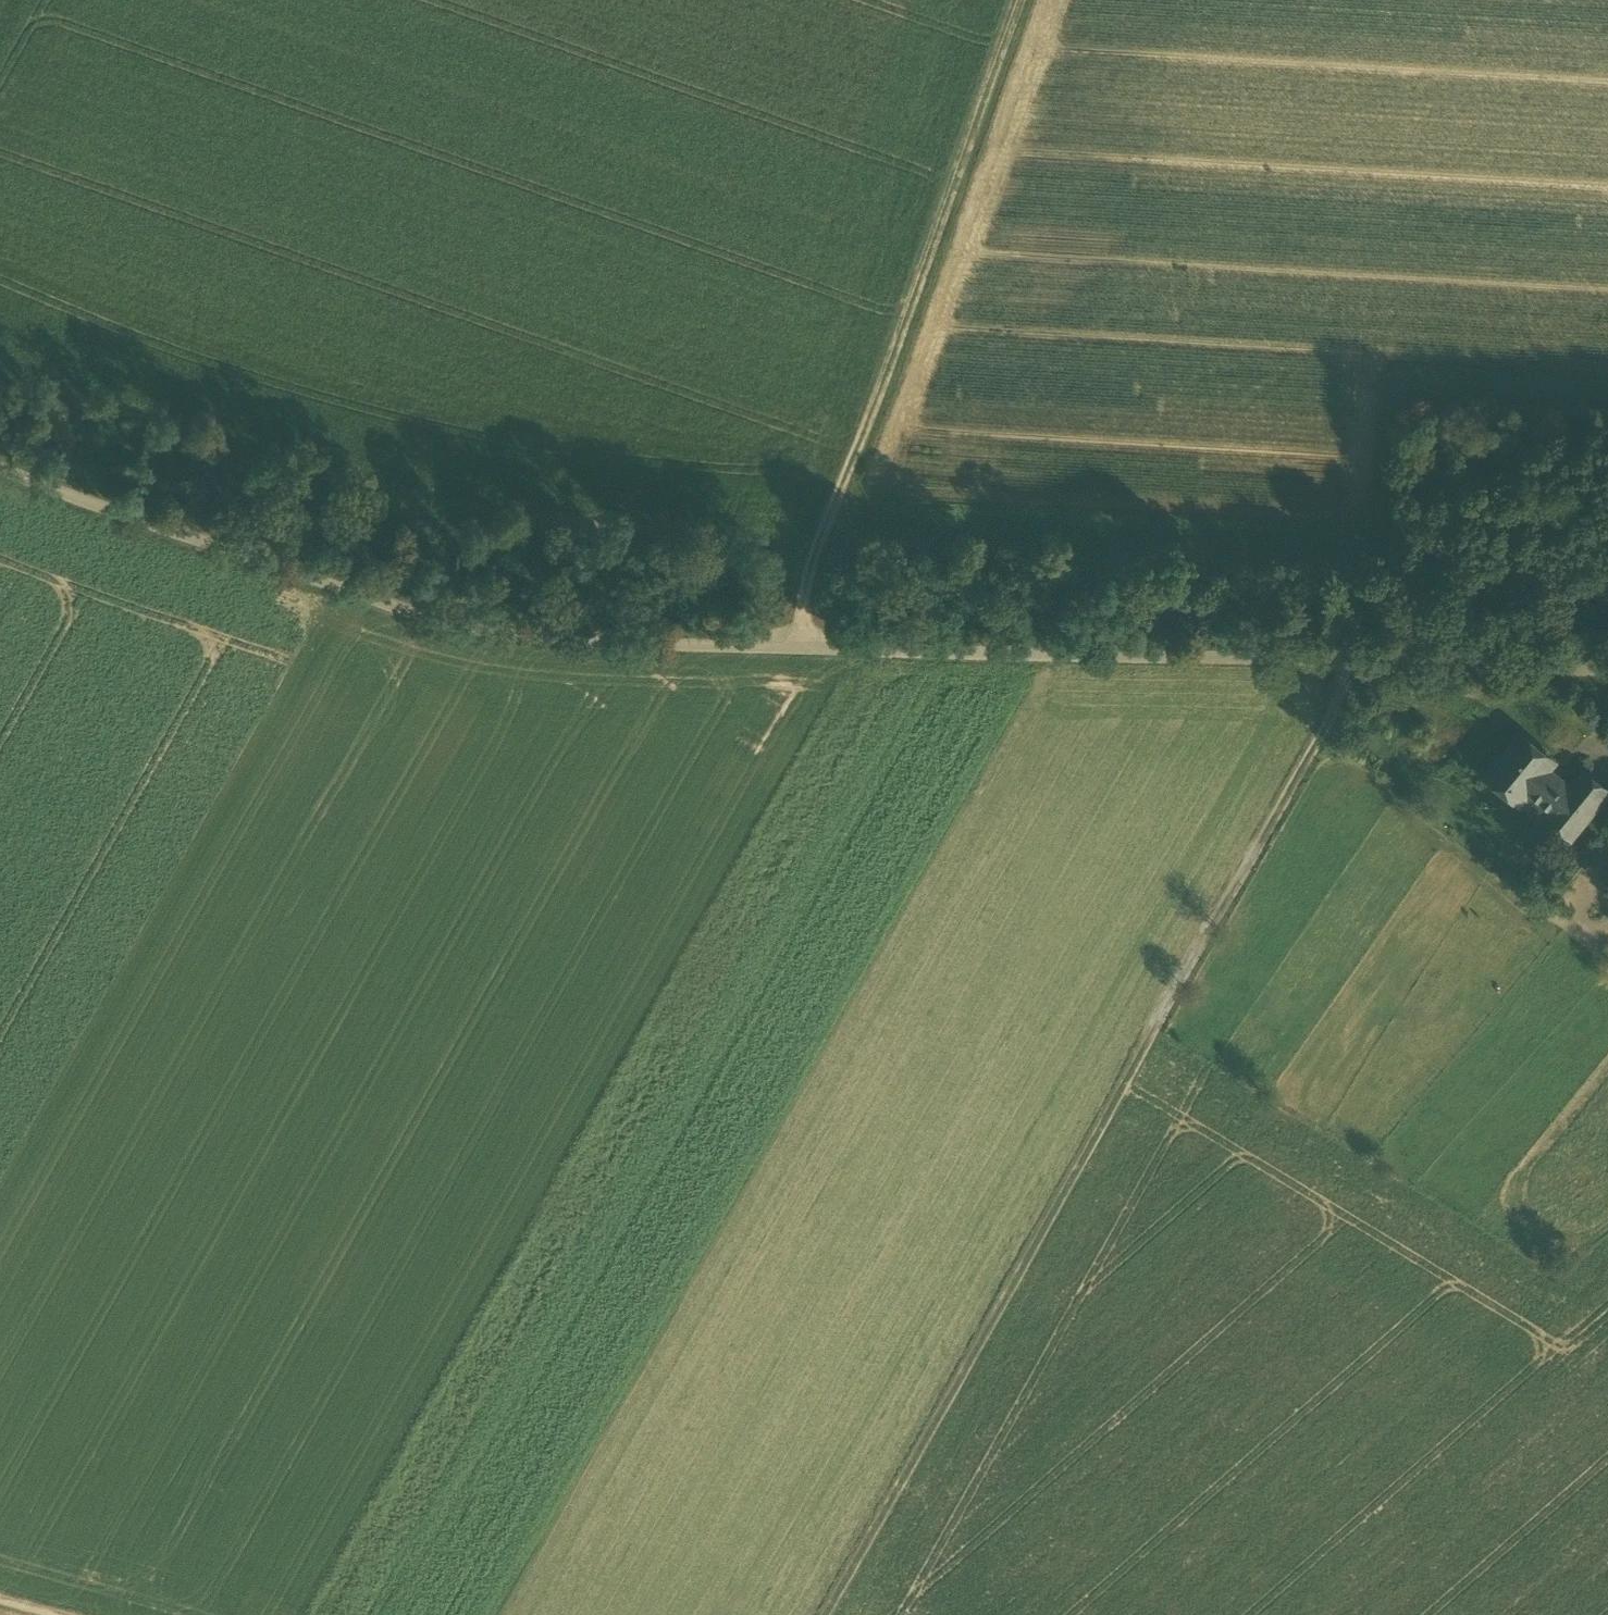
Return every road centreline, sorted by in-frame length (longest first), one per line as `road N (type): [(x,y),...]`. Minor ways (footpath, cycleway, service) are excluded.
road 1 (track): [(0,467),(496,636),(1607,671)]
road 2 (track): [(820,1614),(1362,666)]
road 3 (track): [(796,646),(1016,0)]

